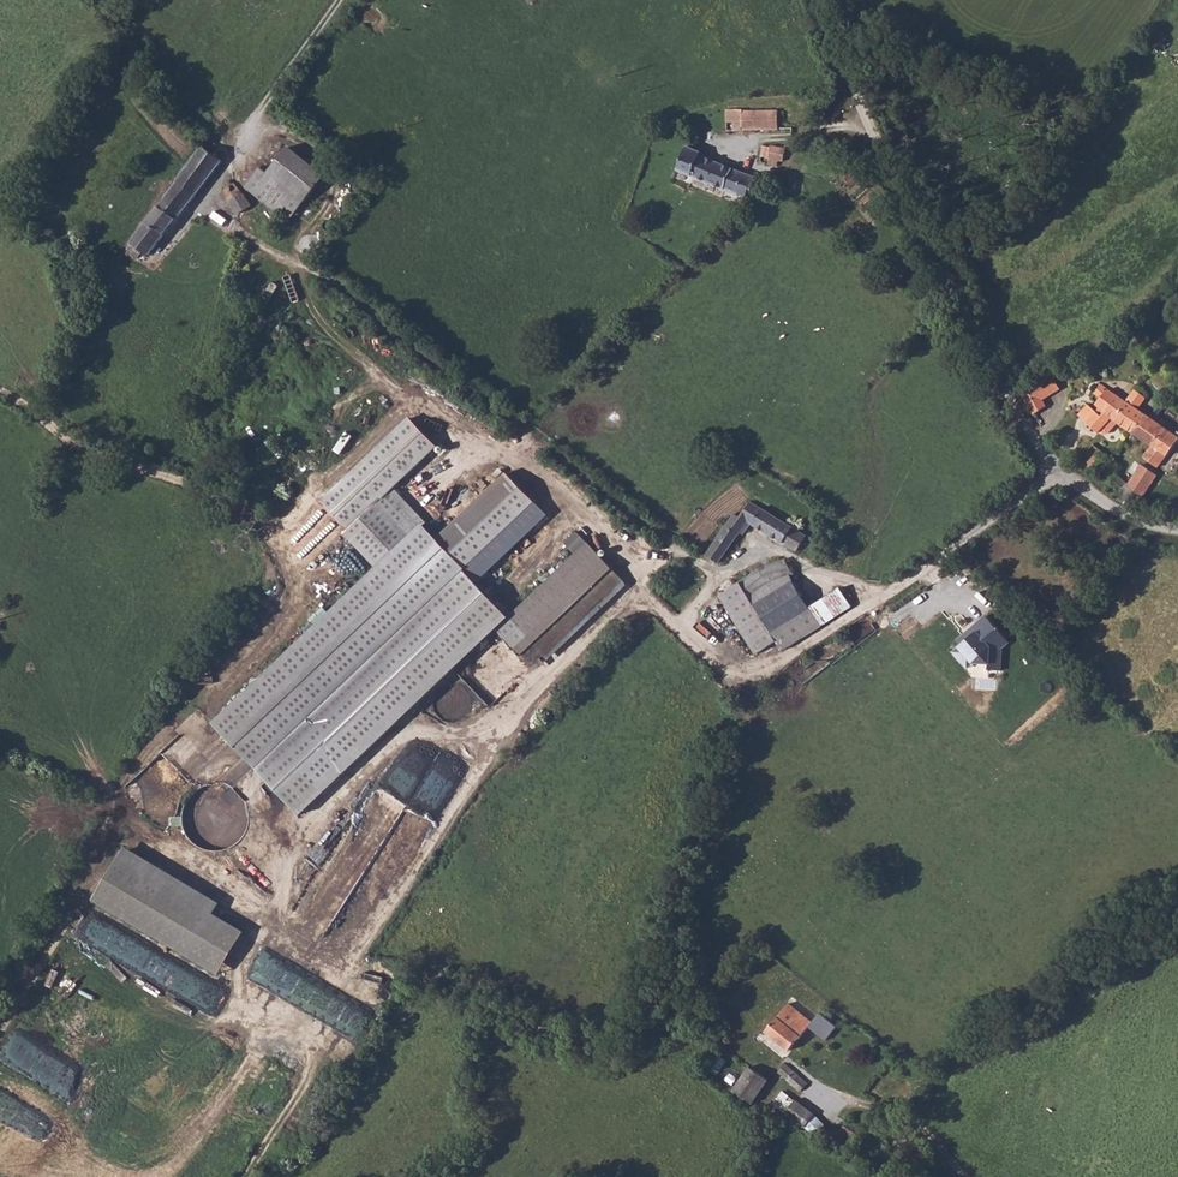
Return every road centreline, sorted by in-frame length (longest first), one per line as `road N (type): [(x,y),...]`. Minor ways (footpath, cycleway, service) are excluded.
road 1 (track): [(670,543),(636,594),(515,713),(446,739),(413,737),(315,825),(285,883),(257,911),(140,833),(110,793),(73,716),(0,616)]
road 2 (track): [(884,601),(777,555),(726,575),(704,569),(314,268),(244,241),(215,218),(210,197)]
road 3 (unclassified): [(821,0),(896,194),(1036,446),(1060,474)]
road 4 (track): [(257,911),(317,980),(360,955),(515,713)]
road 5 (track): [(884,601),(816,647),(758,670),(727,667),(636,594)]
road 6 (track): [(360,955),(348,1032),(252,1176)]
road 7 (track): [(339,0),(260,115),(265,137),(210,197)]
road 8 (residential): [(1060,474),(977,544),(884,601)]
road 9 (track): [(294,260),(336,180),(294,141),(265,137)]
road 10 (unclassified): [(1060,474),(1152,529),(1177,531)]
road 11 (track): [(1177,935),(1138,971),(1072,1002)]
road 12 (track): [(110,793),(65,758),(0,748)]

